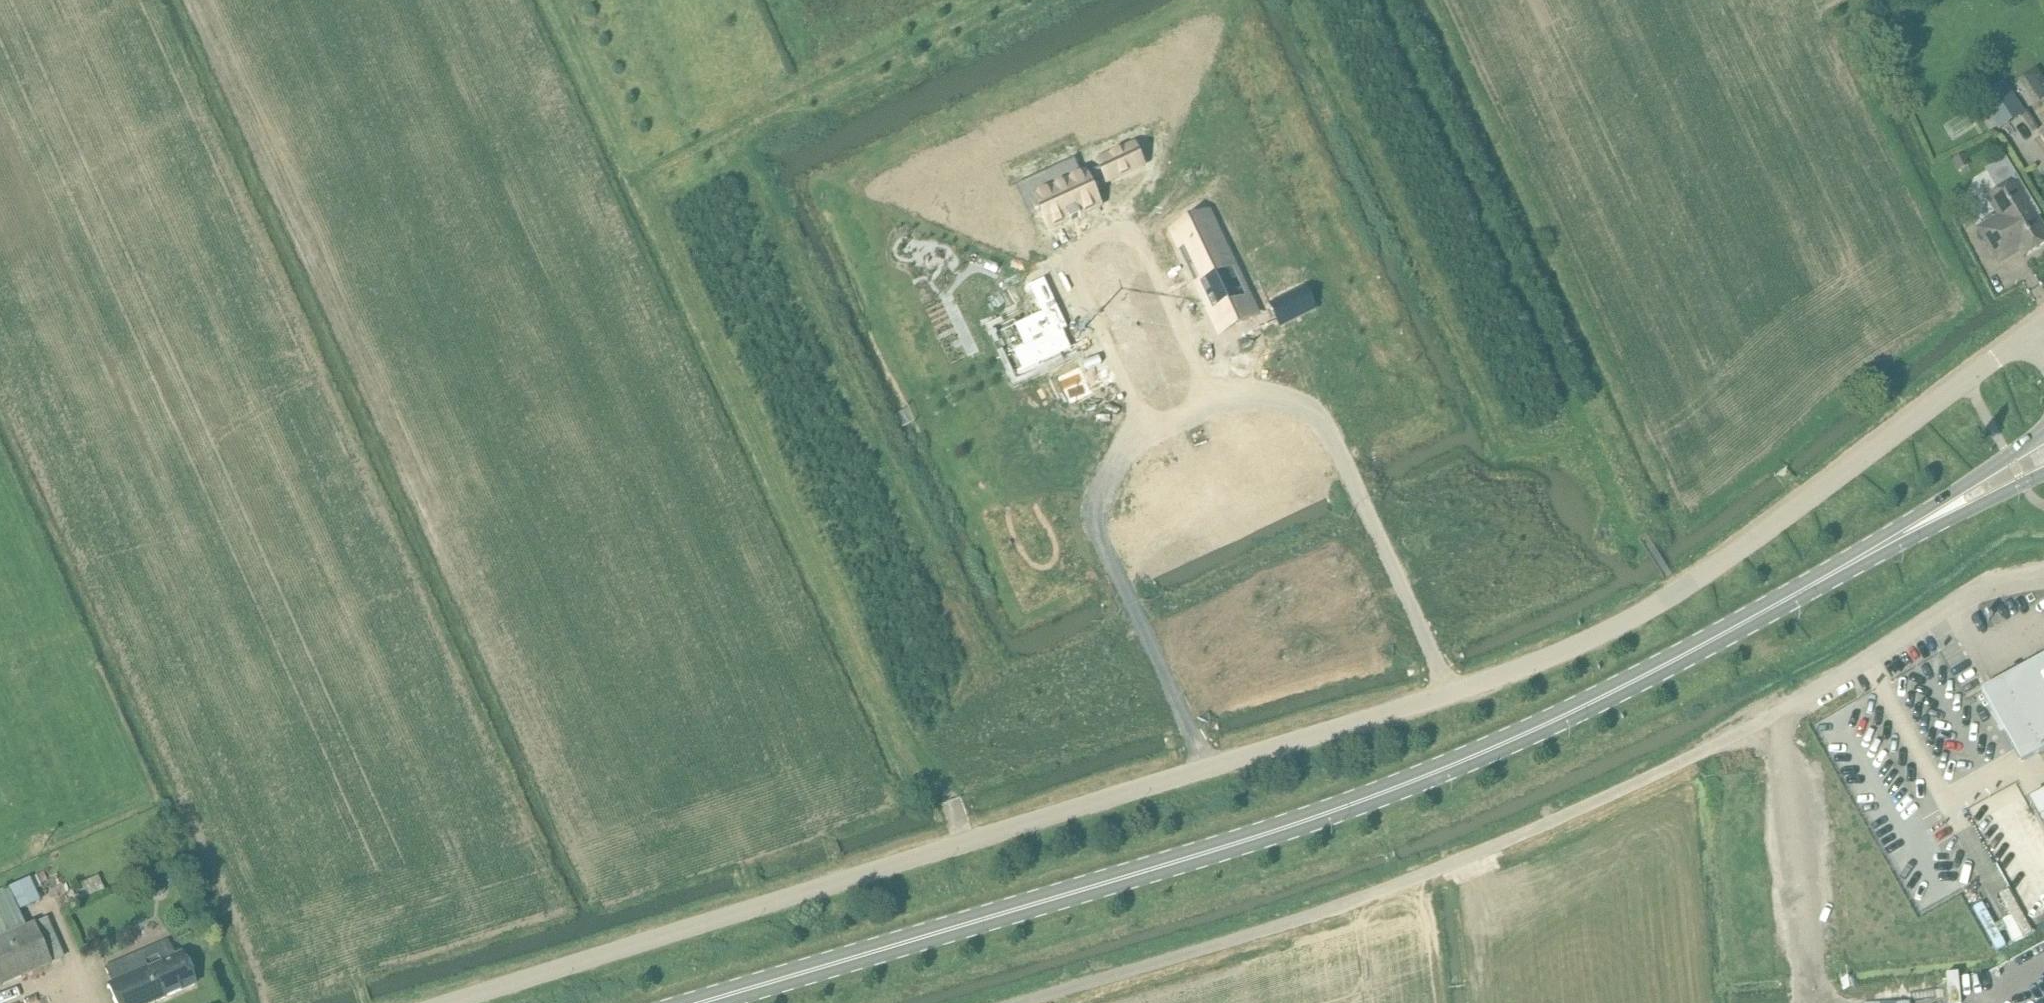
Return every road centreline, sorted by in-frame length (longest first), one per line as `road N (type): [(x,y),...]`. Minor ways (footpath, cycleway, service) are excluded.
road 1 (unclassified): [(445,1002),(1475,688),(1586,641),(1680,593),(2035,323)]
road 2 (primary): [(674,1002),(1433,773),(1613,692),(1818,582)]
road 3 (unclassified): [(1025,1002),(1438,875),(1771,723),(1977,591),(2043,573)]
road 4 (primary): [(2043,431),(1818,582)]
road 5 (primary): [(1818,582),(2043,474)]

